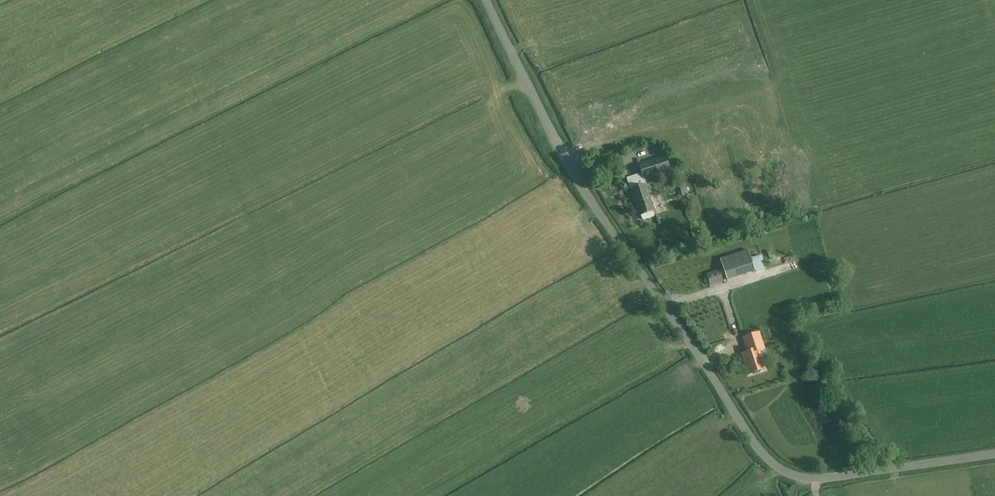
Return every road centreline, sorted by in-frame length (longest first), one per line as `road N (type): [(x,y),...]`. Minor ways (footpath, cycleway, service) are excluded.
road 1 (unclassified): [(994,455),(809,480),(761,457),(568,160),(486,0)]

